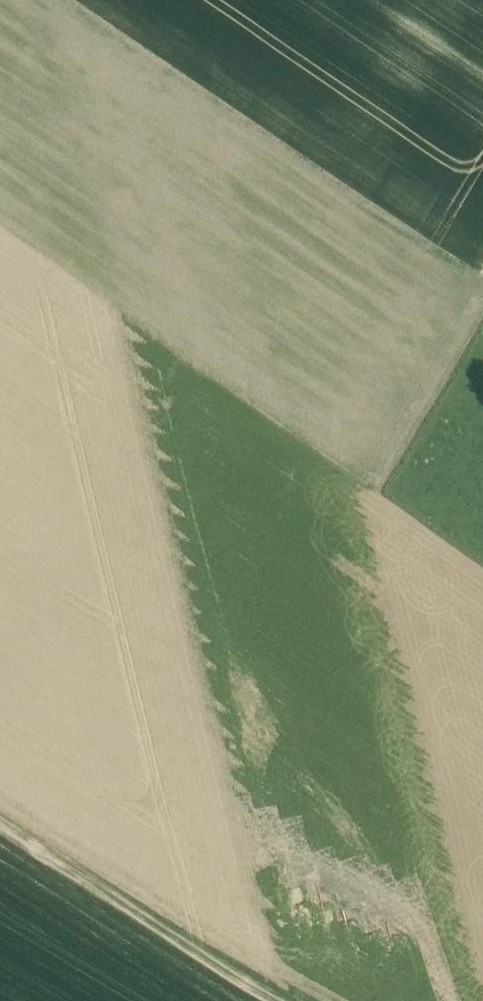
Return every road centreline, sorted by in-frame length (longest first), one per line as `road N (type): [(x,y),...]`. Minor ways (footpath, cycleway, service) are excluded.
road 1 (track): [(282,1000),(0,820)]

